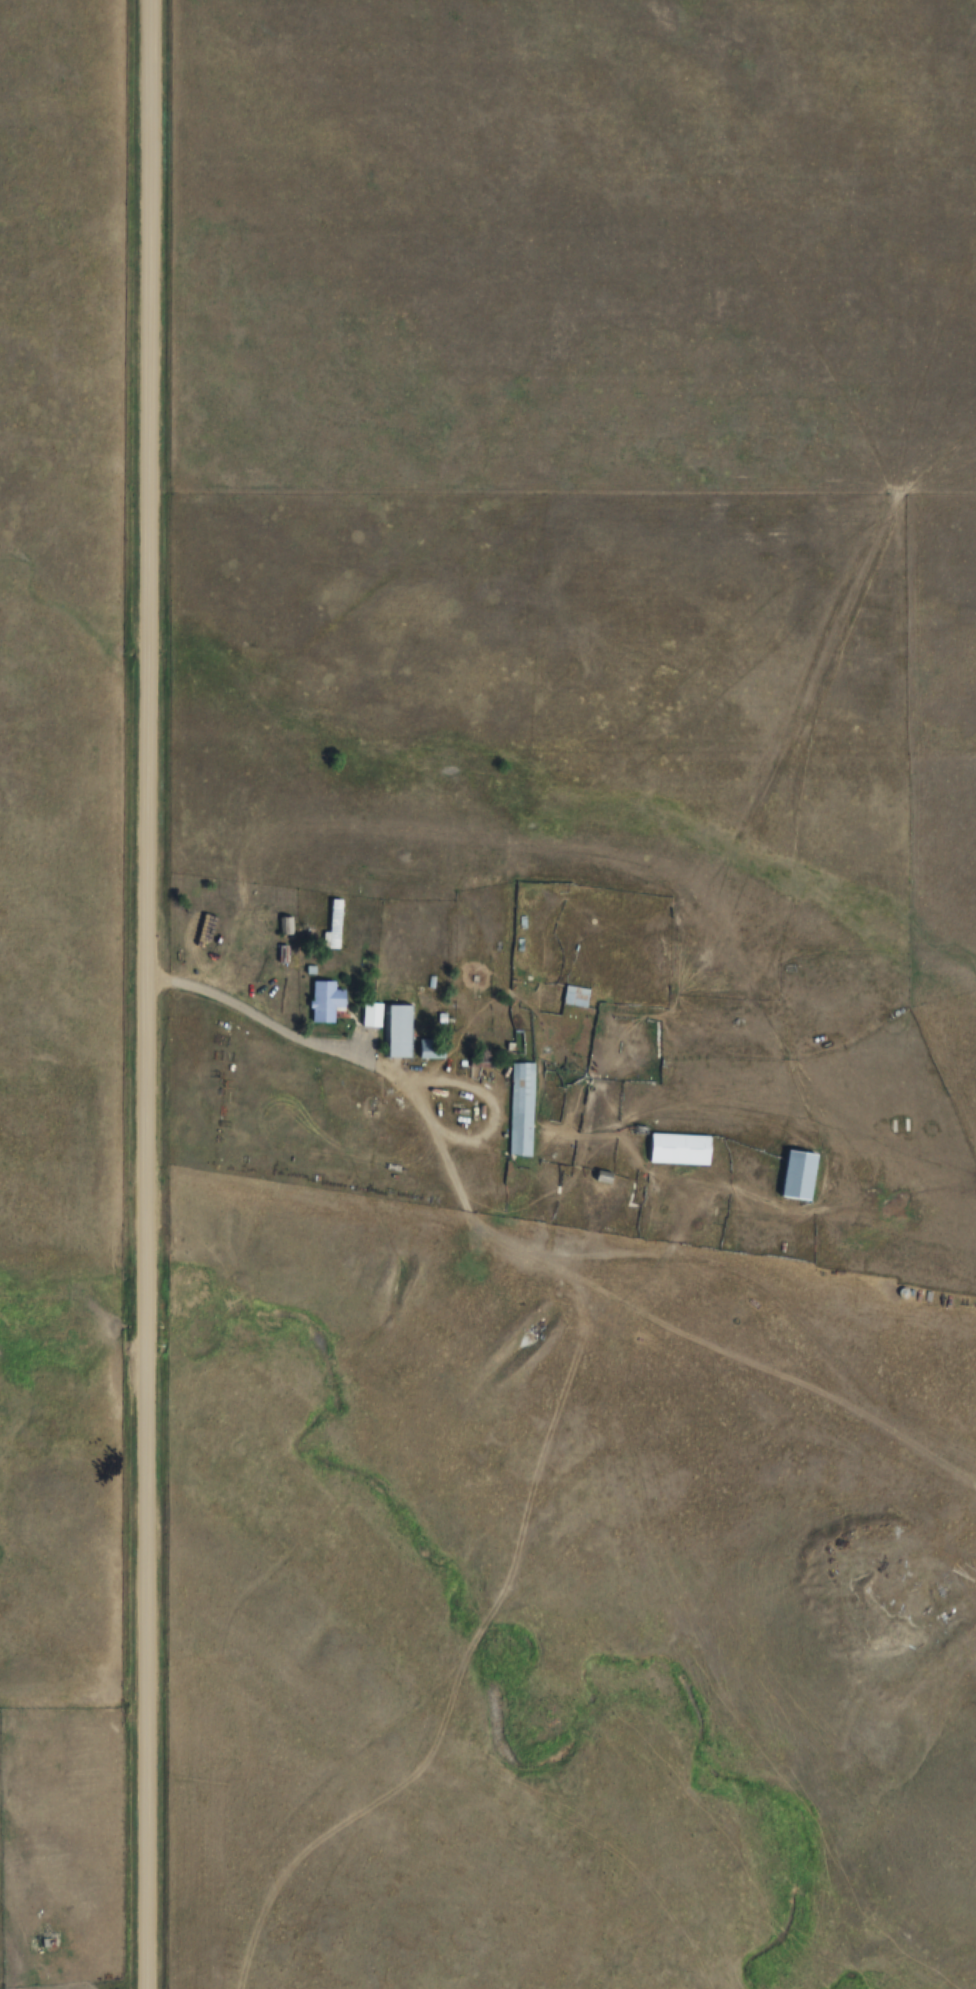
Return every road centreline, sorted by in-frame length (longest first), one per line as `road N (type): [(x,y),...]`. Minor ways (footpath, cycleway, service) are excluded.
road 1 (residential): [(143,1988),(144,0)]

